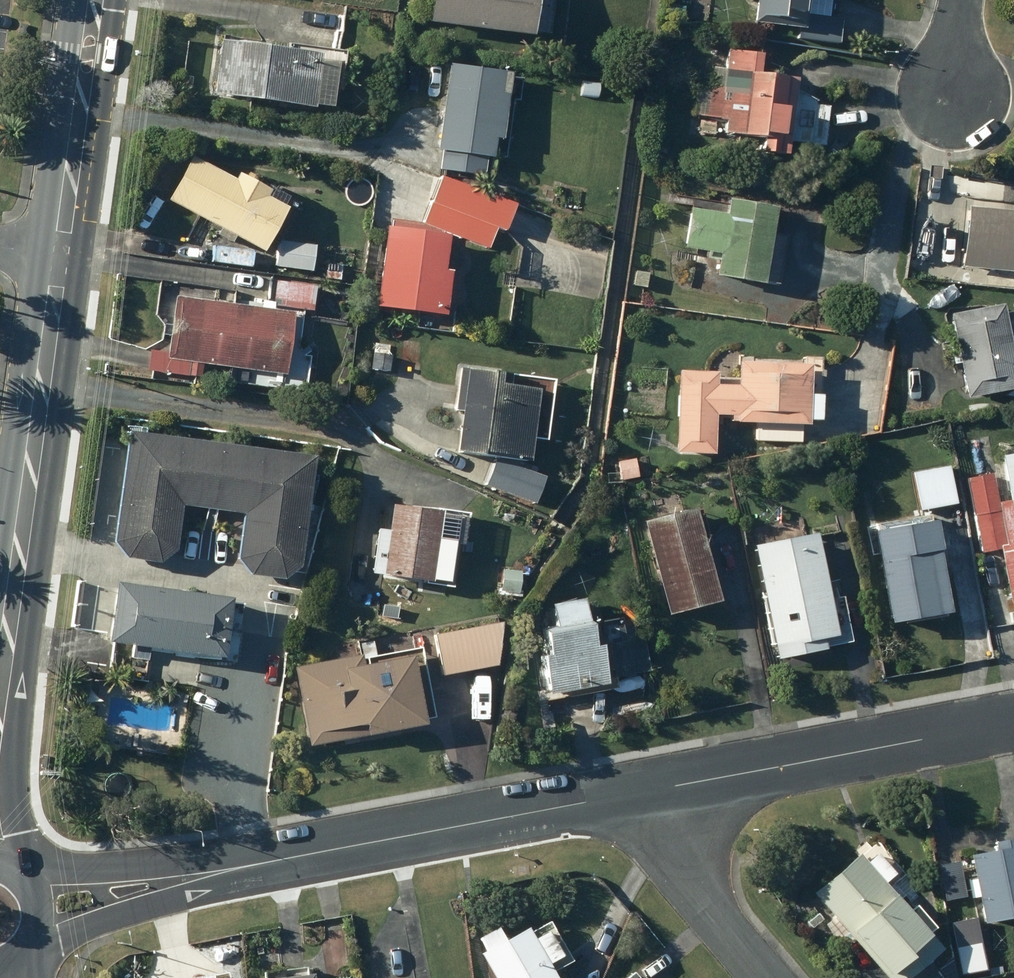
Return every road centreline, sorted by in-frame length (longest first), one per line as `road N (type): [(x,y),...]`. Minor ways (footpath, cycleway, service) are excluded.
road 1 (secondary): [(79,0),(0,657)]
road 2 (residential): [(38,922),(228,870),(655,791)]
road 3 (residential): [(655,791),(1013,724)]
road 4 (residential): [(781,977),(669,844),(655,791)]

